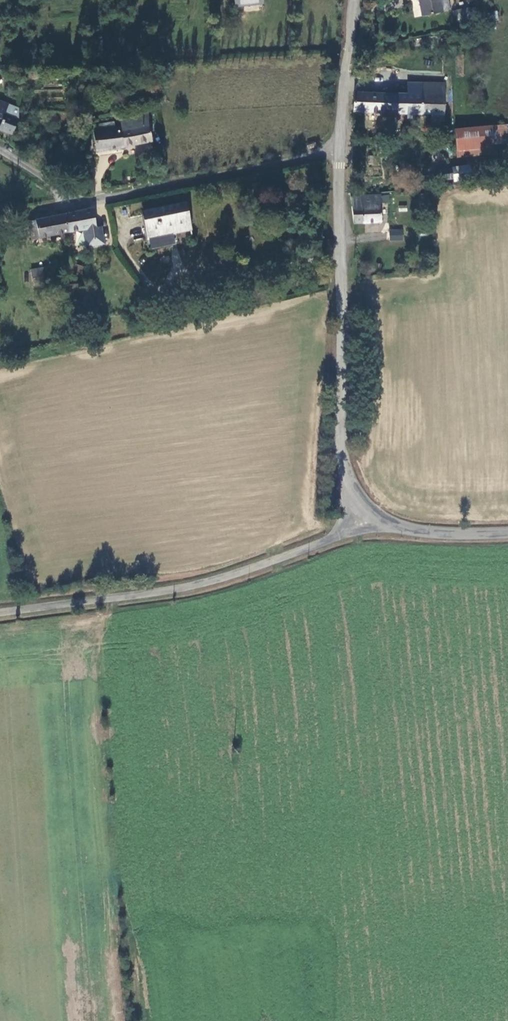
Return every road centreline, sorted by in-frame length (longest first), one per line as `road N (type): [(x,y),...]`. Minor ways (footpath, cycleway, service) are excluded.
road 1 (unclassified): [(374,515),(189,587),(0,612)]
road 2 (tertiary): [(340,150),(340,435),(355,493),(374,515)]
road 3 (unclassified): [(340,150),(100,199),(73,194),(0,148)]
road 4 (tertiary): [(355,0),(340,150)]
road 5 (tertiary): [(374,515),(412,530),(507,532)]

